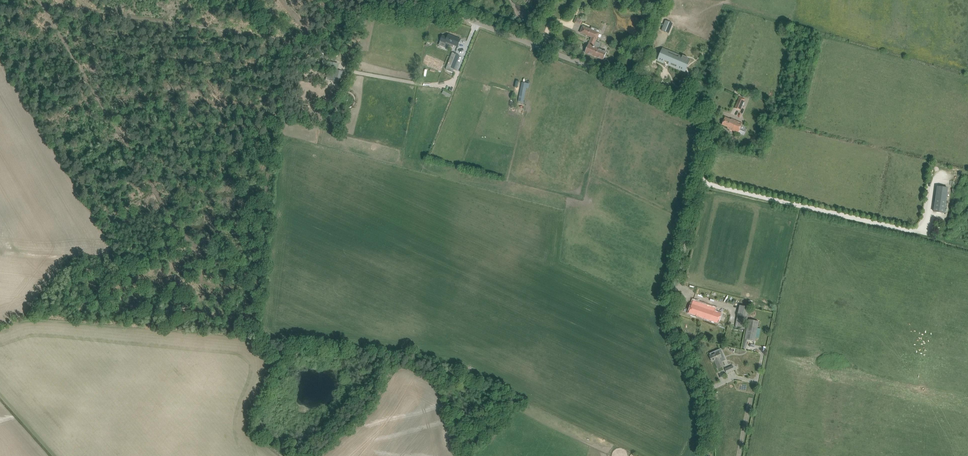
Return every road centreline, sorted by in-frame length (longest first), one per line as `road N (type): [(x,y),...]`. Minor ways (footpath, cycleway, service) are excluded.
road 1 (unclassified): [(706,449),(706,407),(672,314),(708,123),(688,107),(435,0)]

